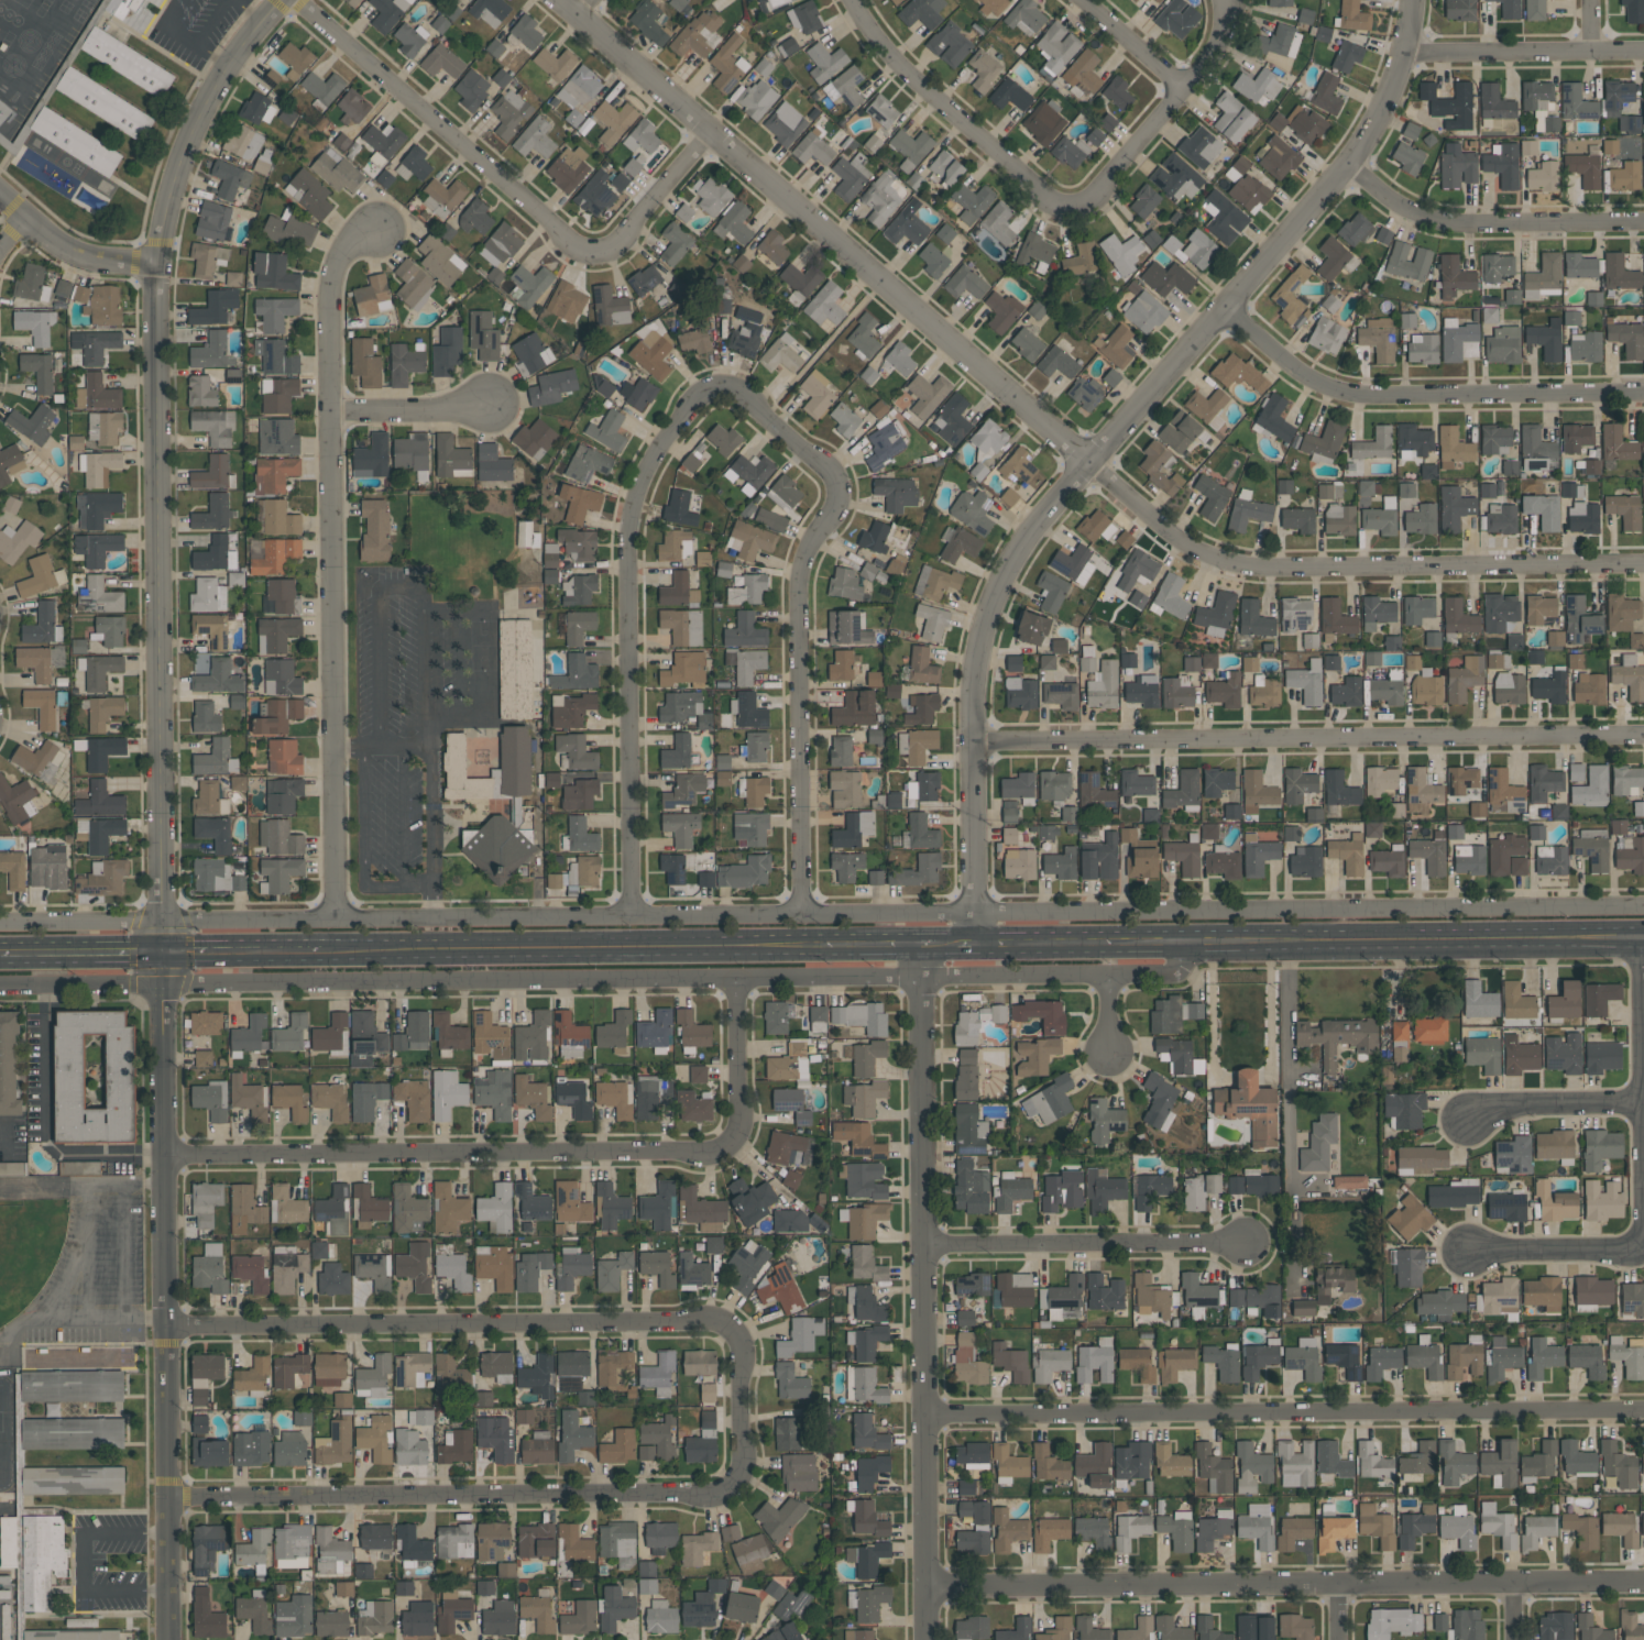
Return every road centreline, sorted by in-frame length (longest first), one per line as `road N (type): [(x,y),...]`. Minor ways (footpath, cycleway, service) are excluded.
road 1 (tertiary): [(285,0),(202,117),(168,199),(158,265),(172,1639)]
road 2 (residential): [(1643,903),(0,920)]
road 3 (residential): [(564,0),(1181,540),(1226,562),(1271,569),(1643,563)]
road 4 (residential): [(172,1330),(703,1319),(737,1333),(743,1350),(742,1465),(735,1483),(713,1497),(173,1497)]
road 5 (residential): [(1182,940),(1181,976),(1114,979),(0,990)]
road 6 (residential): [(802,912),(798,574),(839,489),(833,473),(733,386),(722,386),(697,395),(681,415),(631,508),(628,914)]
road 7 (residential): [(1414,0),(1412,48),(1393,99),(1348,165),(1088,461),(1021,550),(982,642),(978,940)]
road 8 (residential): [(172,1156),(736,1145),(742,982)]
road 9 (residential): [(928,1413),(1643,1411)]
road 10 (residential): [(929,1584),(1643,1584)]
road 11 (residential): [(379,231),(351,247),(332,282),(336,916)]
road 12 (residential): [(922,944),(930,1639)]
road 13 (residential): [(978,740),(1643,734)]
road 14 (tertiary): [(978,940),(1642,934)]
road 15 (tertiary): [(321,951),(922,944)]
road 16 (residential): [(849,0),(890,59),(1039,194),(1067,207),(1090,201),(1181,88),(1228,21),(1227,0)]
road 17 (residential): [(304,0),(572,240),(600,244),(632,234),(719,137)]
road 18 (residential): [(1642,934),(1642,1239),(1621,1250),(1469,1253)]
road 19 (residential): [(1227,309),(1297,374),(1344,394),(1393,400),(1643,396)]
road 20 (residential): [(922,1244),(1250,1241)]
road 21 (residential): [(1348,165),(1398,205),(1459,223),(1643,221)]
road 22 (residential): [(1412,48),(1643,46)]
road 23 (residential): [(0,190),(87,261),(158,265)]
road 24 (residential): [(1471,1124),(1514,1108),(1642,1104)]
road 25 (tertiary): [(0,956),(168,954)]
road 26 (tertiary): [(168,954),(321,951)]
road 27 (residential): [(332,410),(483,408)]
road 28 (residential): [(1083,0),(1181,88)]

